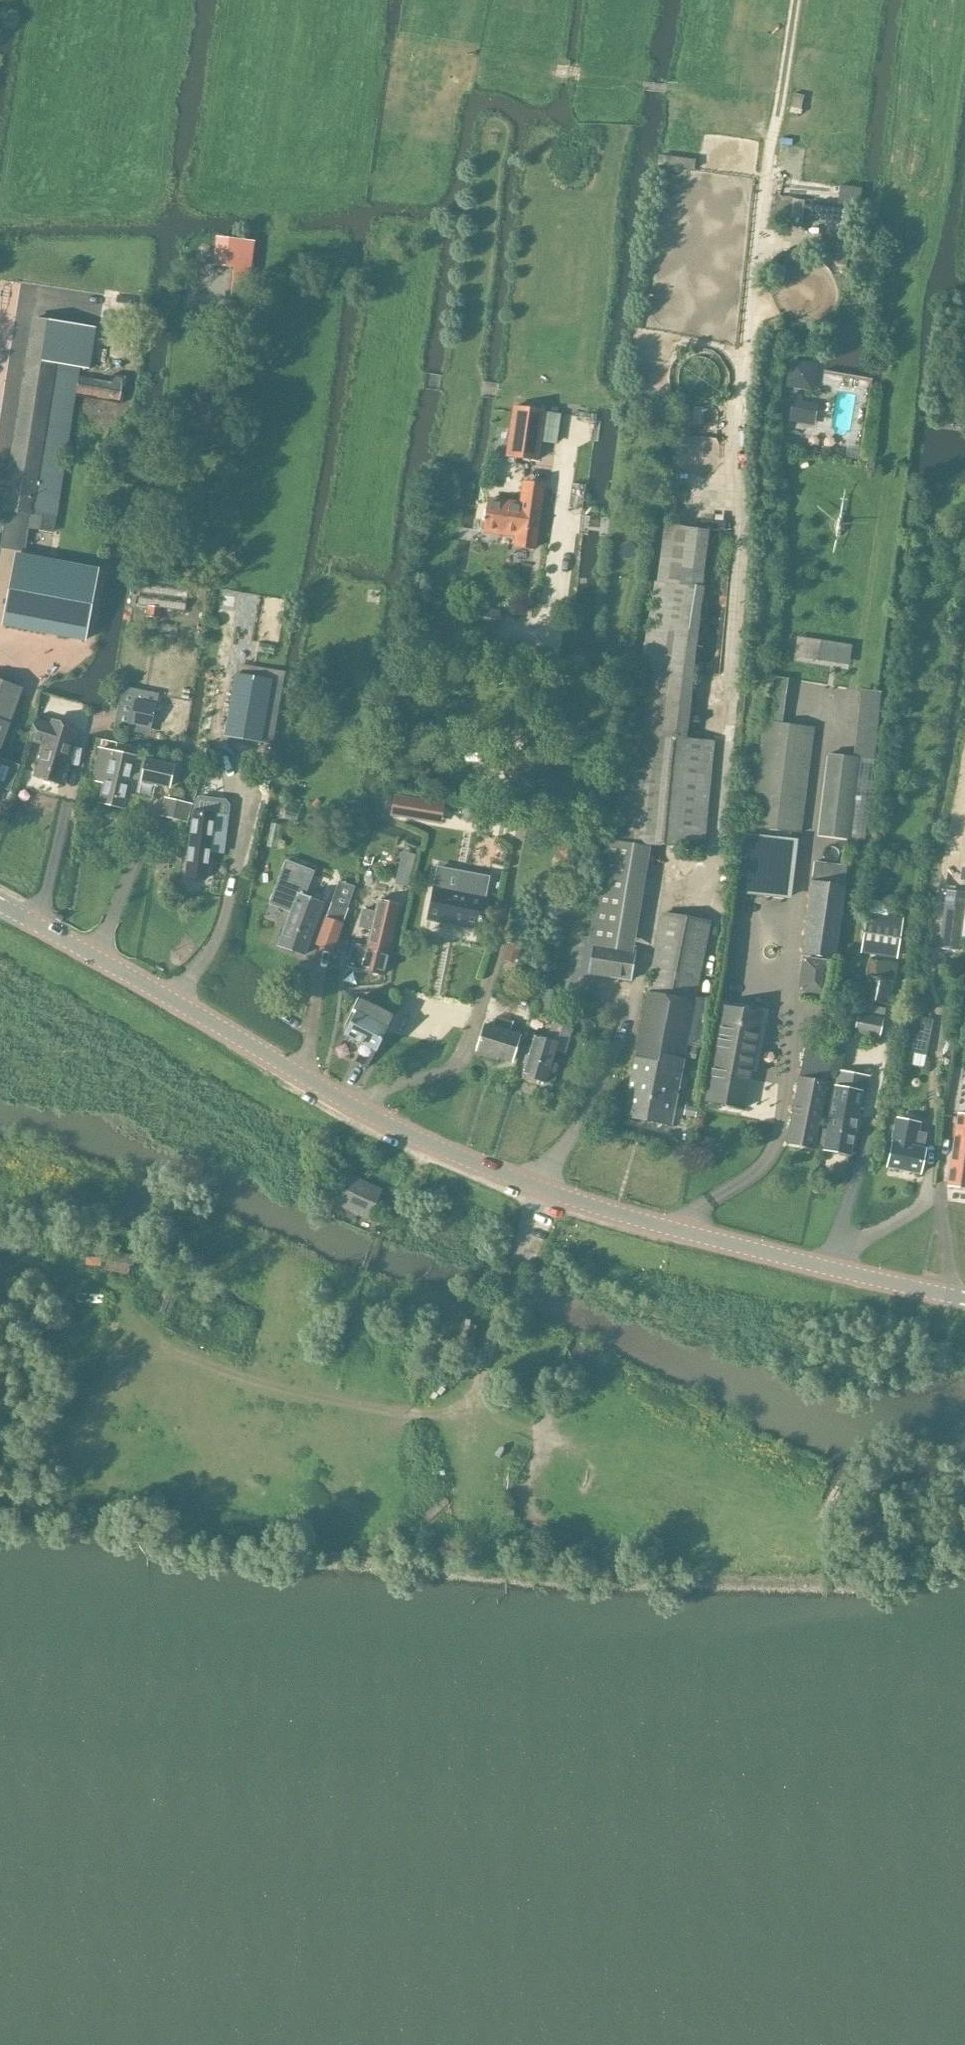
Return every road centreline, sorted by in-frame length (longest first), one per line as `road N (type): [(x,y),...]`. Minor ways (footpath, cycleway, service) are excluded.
road 1 (tertiary): [(0,906),(347,1104),(476,1165),(704,1239),(964,1299)]
road 2 (track): [(768,167),(802,0)]

